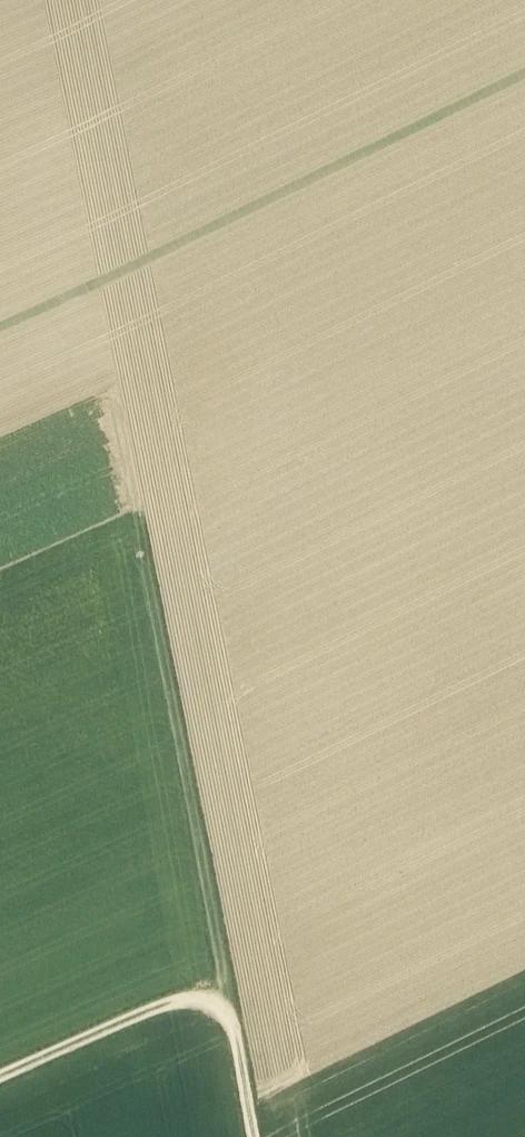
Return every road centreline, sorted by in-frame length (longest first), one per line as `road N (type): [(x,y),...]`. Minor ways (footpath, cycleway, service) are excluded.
road 1 (track): [(0,1075),(224,976),(252,1136)]

